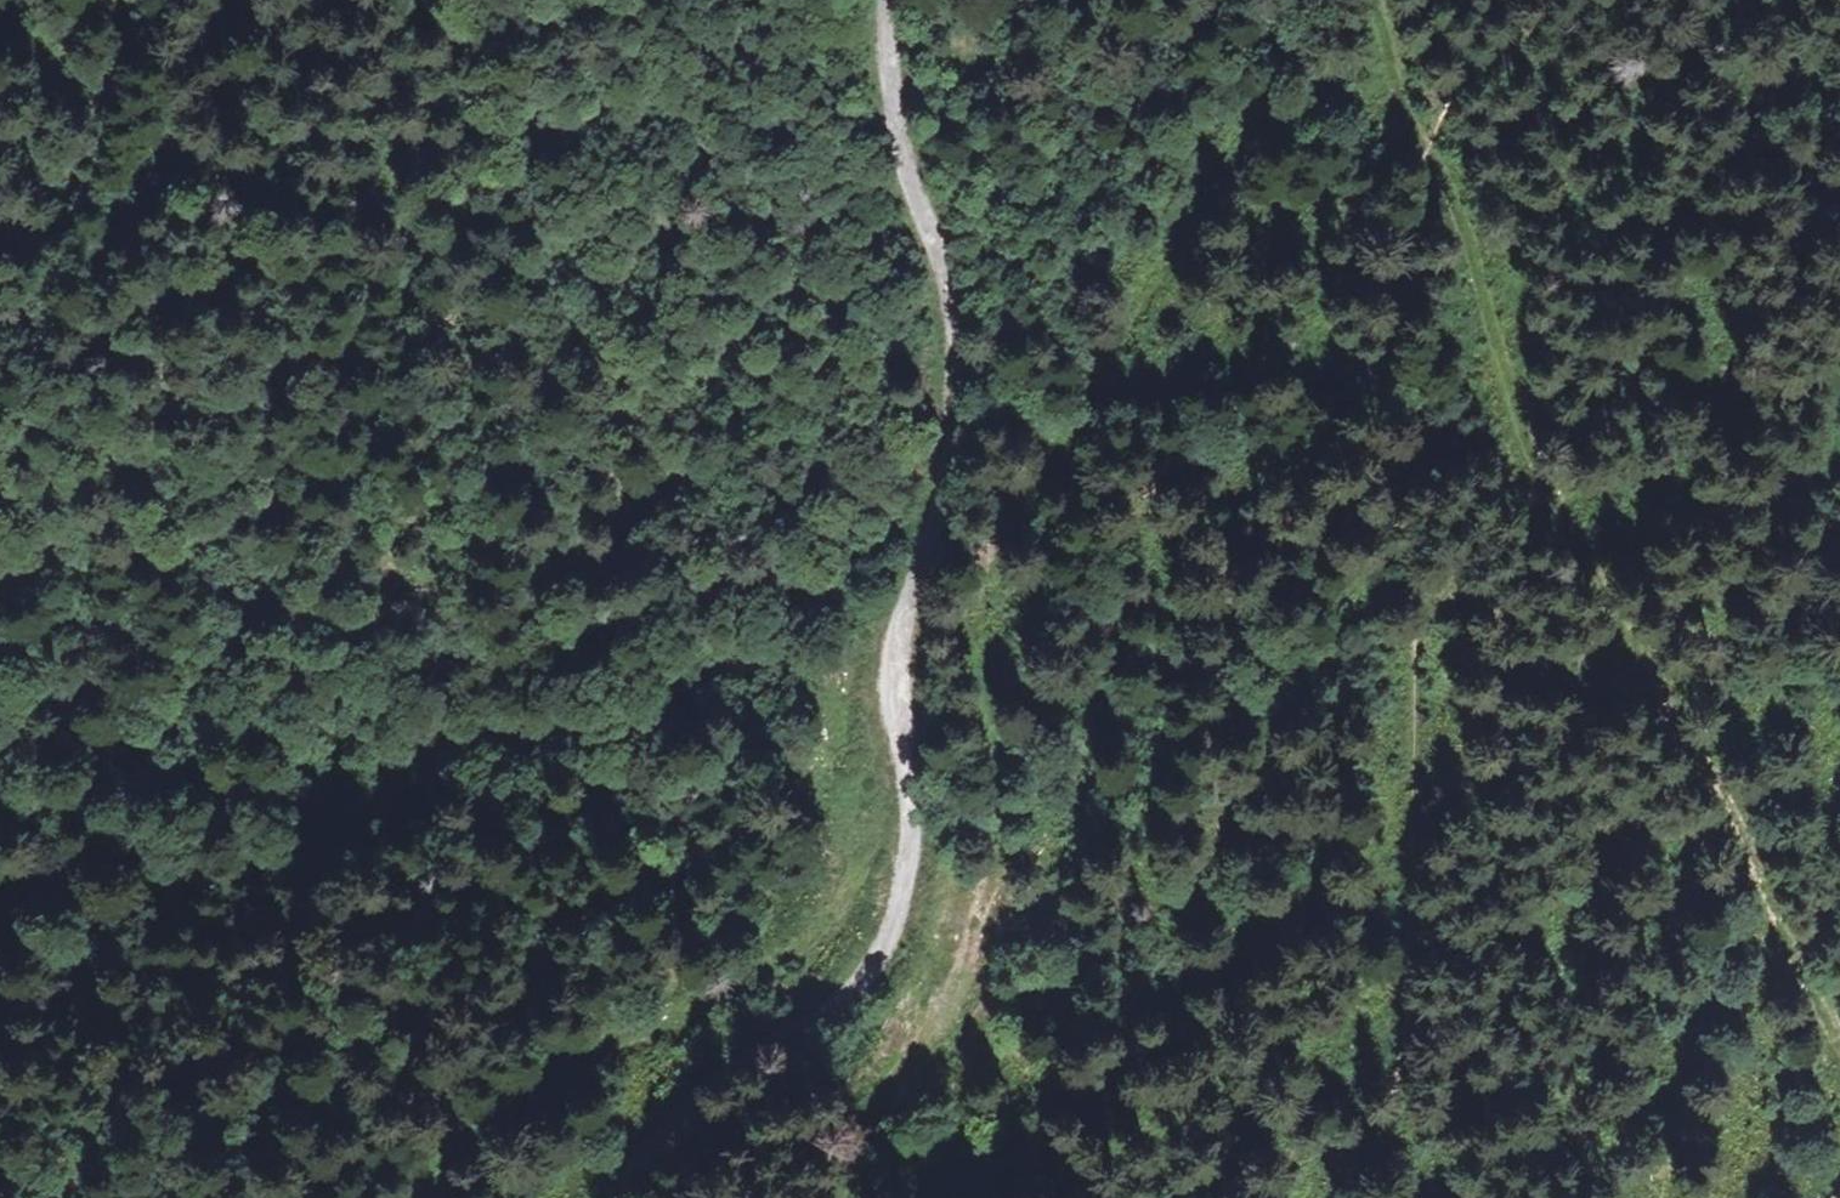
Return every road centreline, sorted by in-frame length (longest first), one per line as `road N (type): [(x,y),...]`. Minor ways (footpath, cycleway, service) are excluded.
road 1 (unclassified): [(890,0),(910,178),(943,280),(954,401),(941,511),(897,671),(915,793),(904,888),(874,958),(678,1111),(606,1197)]
road 2 (track): [(1383,0),(1424,150),(1463,228),(1523,427),(1604,592),(1731,799),(1771,911),(1839,1034)]

